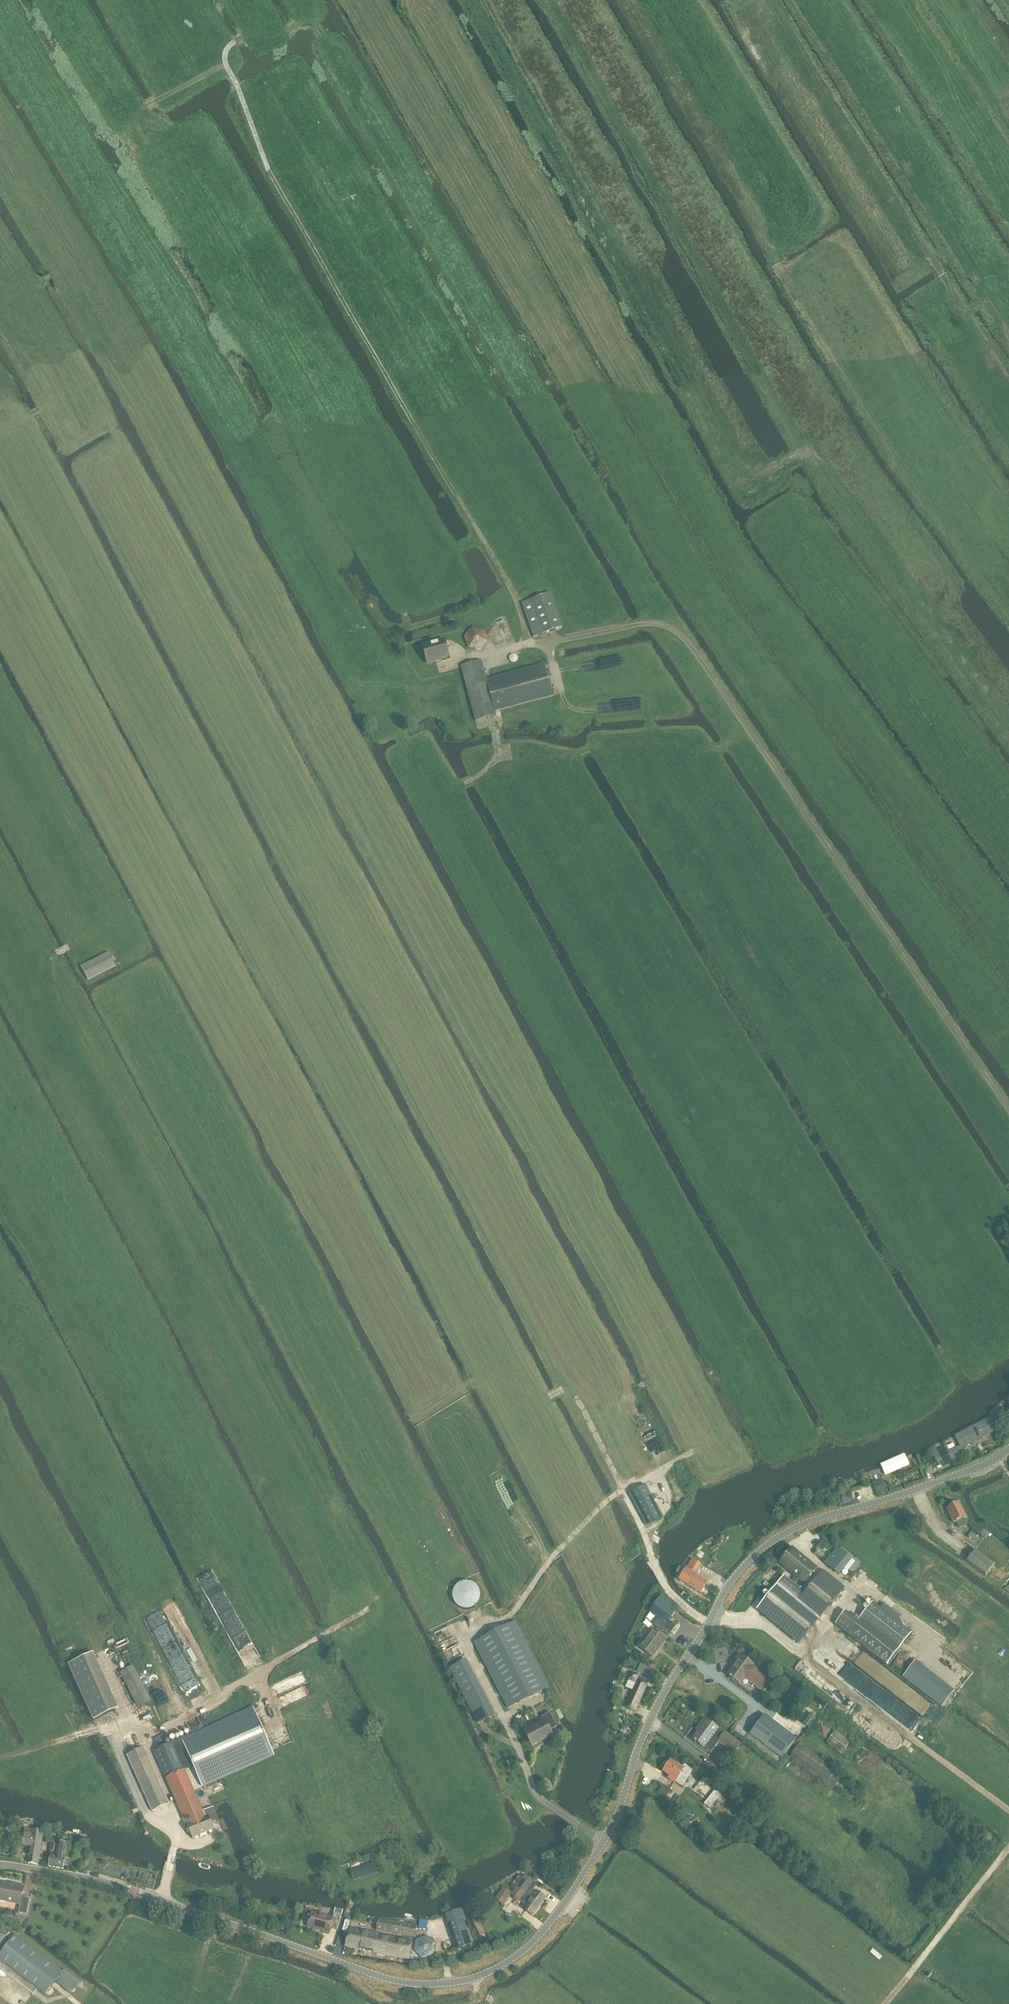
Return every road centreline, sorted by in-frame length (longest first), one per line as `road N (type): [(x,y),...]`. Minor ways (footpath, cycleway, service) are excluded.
road 1 (tertiary): [(0,1866),(99,1881),(388,1978),(479,1978),(524,1949),(585,1877),(627,1794),(655,1711),(729,1582),(779,1538),(1008,1450)]
road 2 (track): [(530,645),(512,588),(269,169),(227,68),(226,52),(237,41)]

